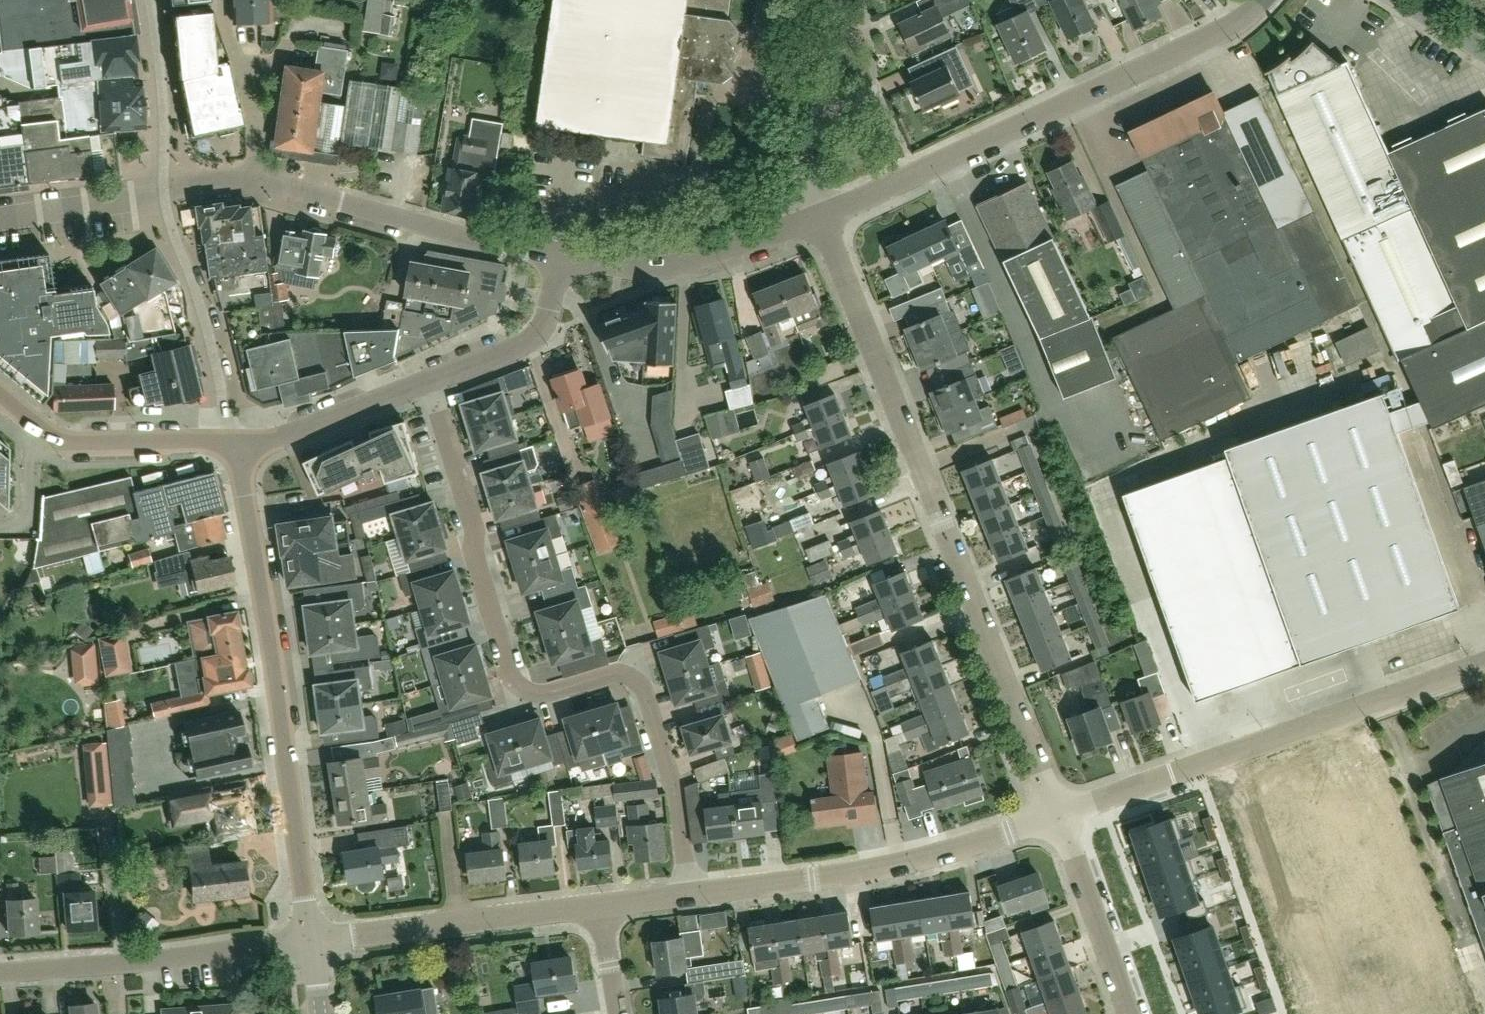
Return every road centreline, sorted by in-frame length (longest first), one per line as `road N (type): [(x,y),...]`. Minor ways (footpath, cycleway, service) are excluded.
road 1 (residential): [(428,382),(512,681),(537,693),(624,673),(642,685),(678,795),(690,895)]
road 2 (residential): [(1060,815),(820,216)]
road 3 (unclassified): [(314,943),(234,443)]
road 4 (unclassified): [(820,216),(1245,22),(1264,0)]
road 5 (residential): [(1060,815),(1484,667)]
road 6 (residential): [(690,895),(859,872),(1060,815)]
road 7 (residential): [(0,975),(314,943)]
road 8 (residential): [(314,943),(599,908)]
road 9 (unclassified): [(565,254),(661,269),(820,216)]
road 10 (residential): [(234,443),(164,198)]
road 11 (residential): [(344,202),(496,244),(565,254)]
road 12 (residential): [(820,216),(803,145),(832,61),(835,0)]
road 13 (residential): [(1129,1013),(1060,815)]
road 14 (residential): [(29,426),(70,444),(234,443)]
road 15 (residential): [(428,382),(533,340),(565,254)]
road 16 (residential): [(234,443),(279,436),(428,382)]
road 17 (residential): [(164,198),(150,0)]
road 18 (residential): [(252,182),(246,82),(219,0)]
road 19 (residential): [(0,219),(164,198)]
road 20 (residential): [(29,426),(30,520),(26,528),(0,530)]

